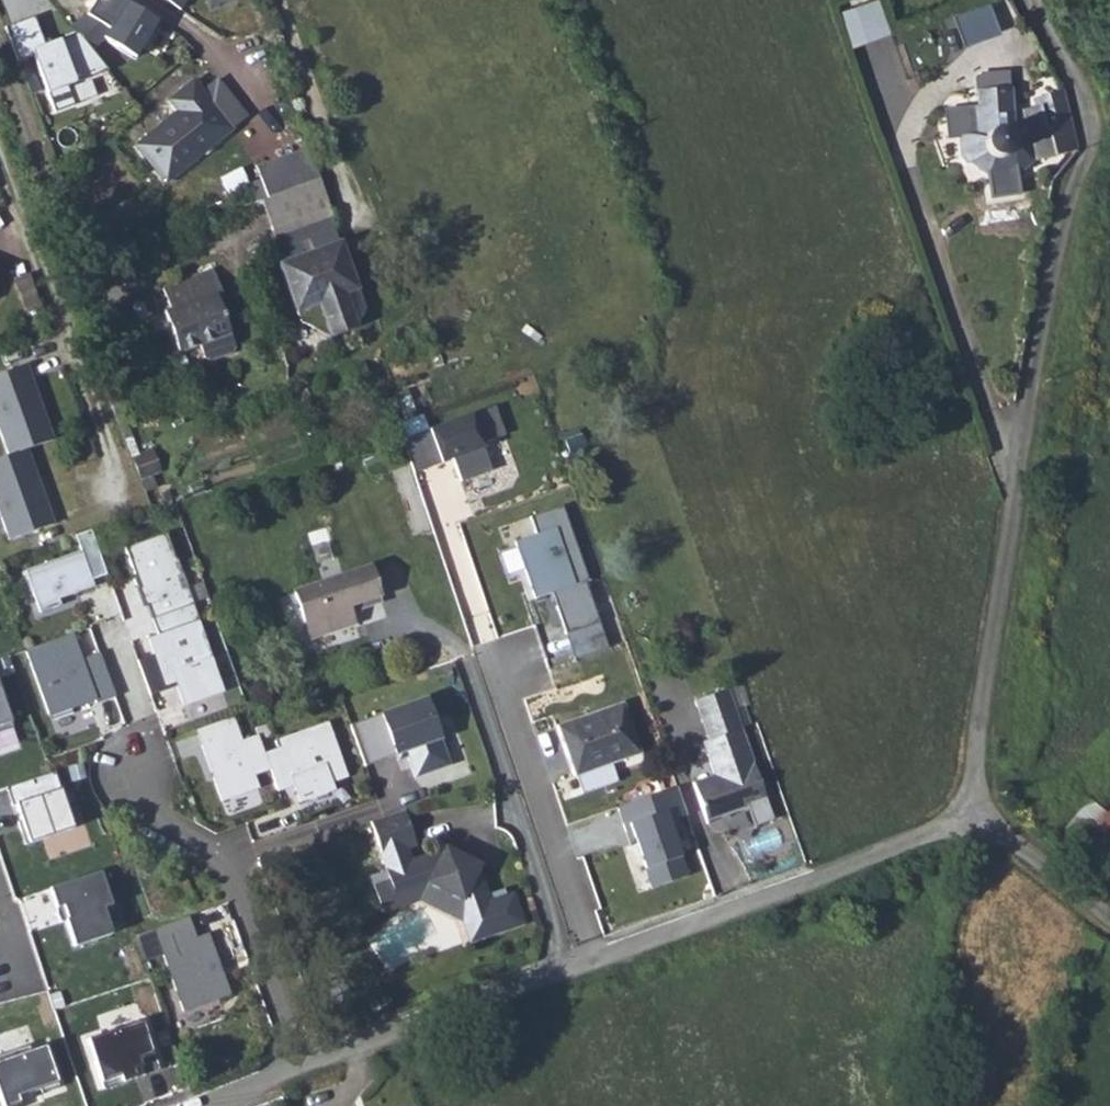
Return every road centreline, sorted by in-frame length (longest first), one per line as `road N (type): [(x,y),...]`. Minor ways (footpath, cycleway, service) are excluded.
road 1 (residential): [(980,814),(978,737),(1051,265),(1092,132),(1073,75),(1031,0)]
road 2 (residential): [(294,1071),(224,874),(170,808),(109,639)]
road 3 (unclassified): [(594,962),(980,814)]
road 4 (residential): [(121,482),(0,155)]
road 5 (unclassified): [(294,1071),(594,962)]
road 6 (residential): [(594,962),(494,659)]
road 7 (unclassified): [(980,814),(1109,917)]

